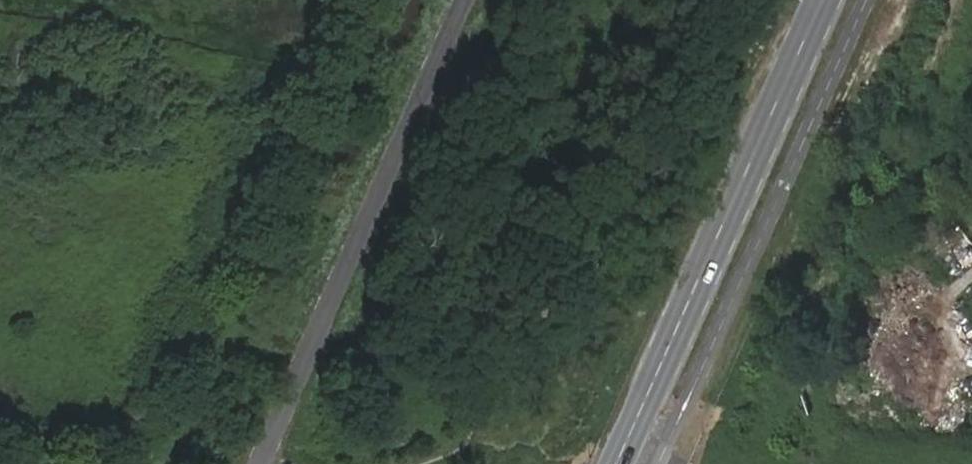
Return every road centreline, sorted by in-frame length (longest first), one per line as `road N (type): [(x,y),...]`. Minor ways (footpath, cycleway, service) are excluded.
road 1 (secondary): [(618,463),(823,0)]

